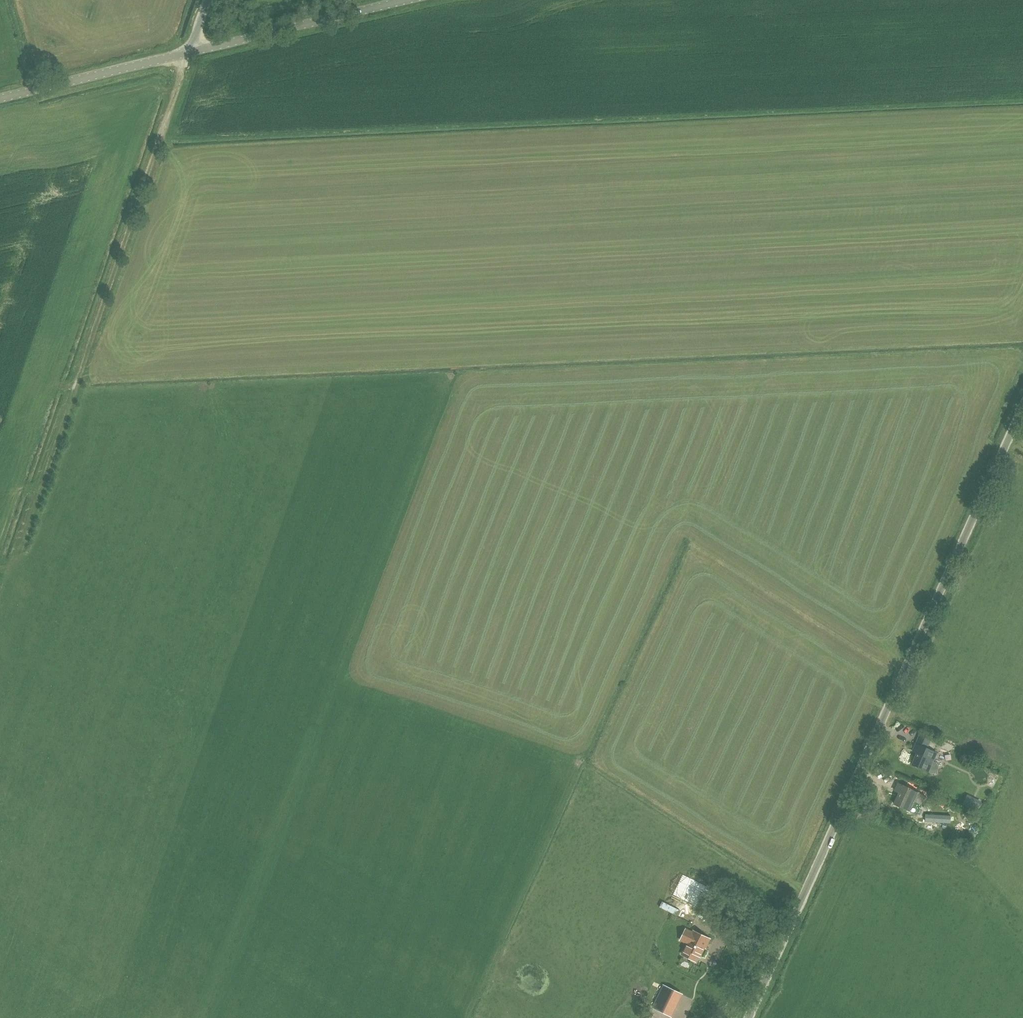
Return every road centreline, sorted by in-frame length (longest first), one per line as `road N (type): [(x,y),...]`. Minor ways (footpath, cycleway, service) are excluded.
road 1 (unclassified): [(749,1017),(1022,404)]
road 2 (track): [(187,54),(0,593)]
road 3 (unclassified): [(187,54),(412,0)]
road 4 (unclassified): [(0,100),(187,54)]

